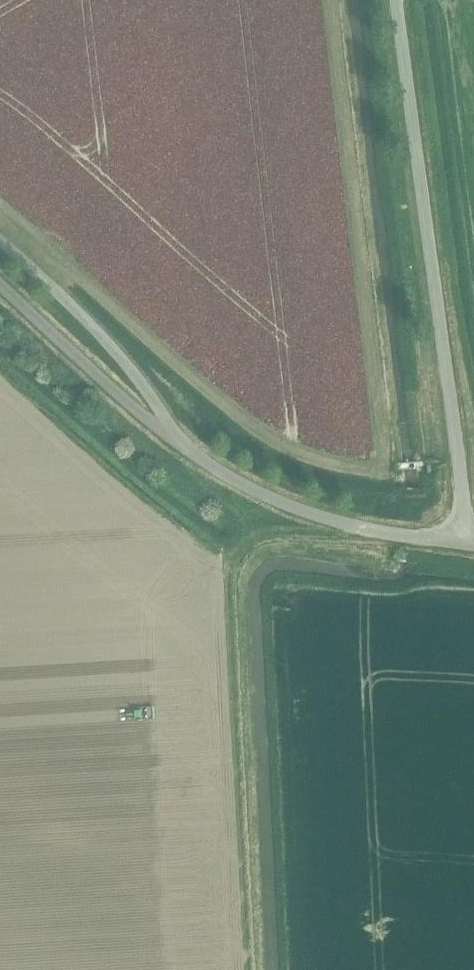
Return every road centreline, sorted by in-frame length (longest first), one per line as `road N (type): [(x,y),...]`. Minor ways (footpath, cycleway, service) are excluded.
road 1 (track): [(369,527),(261,531),(226,565),(244,969)]
road 2 (unclassified): [(461,540),(391,0)]
road 3 (unclassified): [(170,433),(157,401),(0,236)]
road 4 (unclassified): [(0,277),(71,351),(170,433)]
road 5 (unclassified): [(170,433),(250,485),(369,527)]

